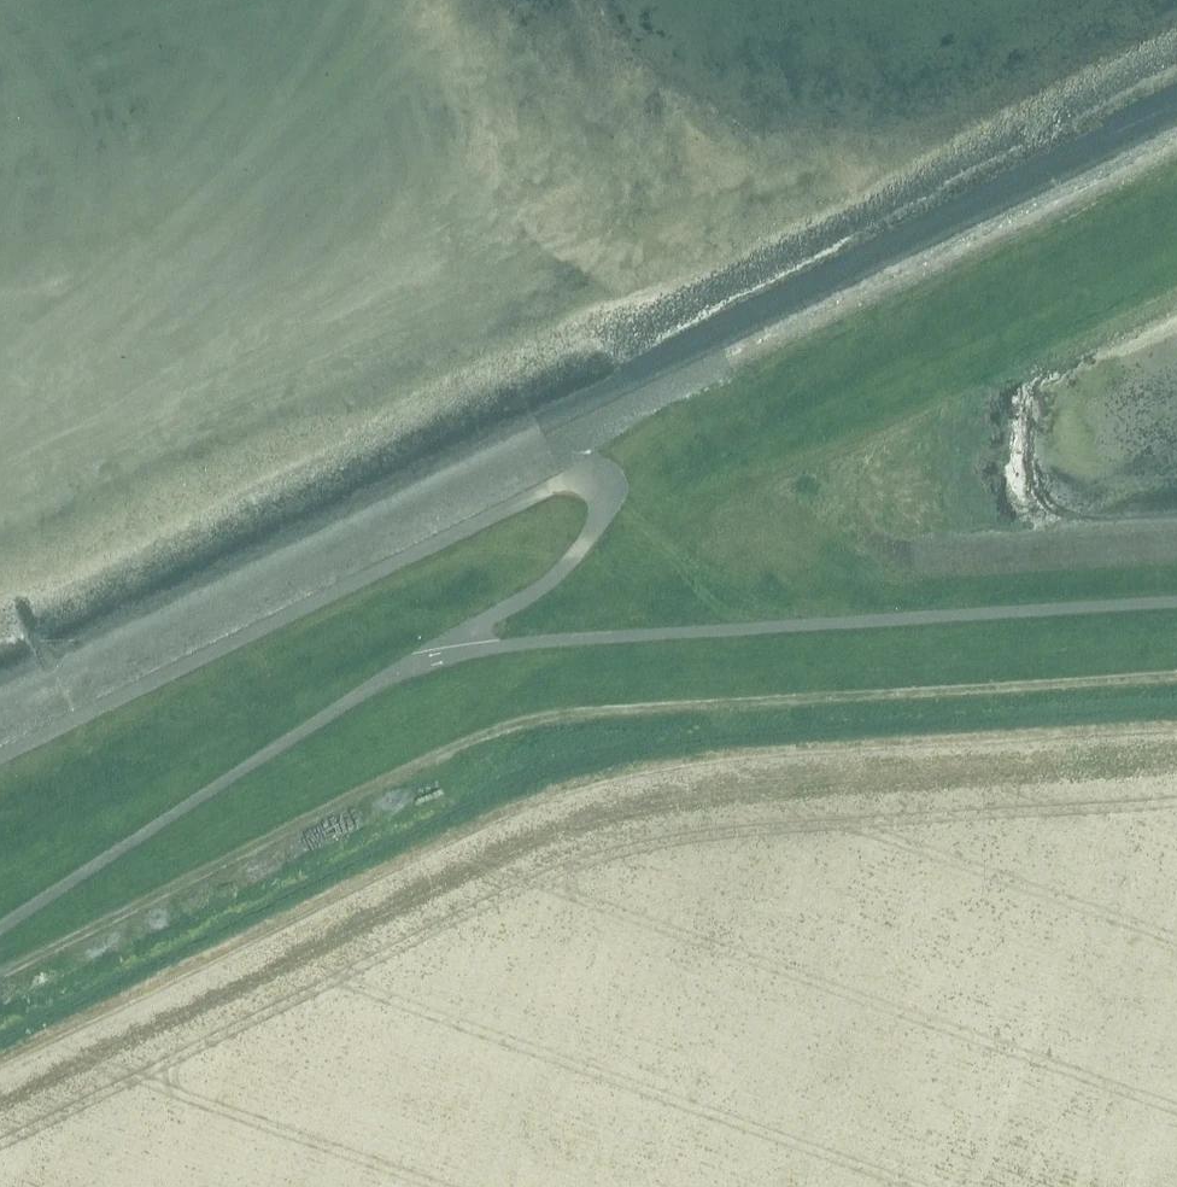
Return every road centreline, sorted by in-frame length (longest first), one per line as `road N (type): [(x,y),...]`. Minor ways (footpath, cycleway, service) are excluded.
road 1 (unclassified): [(0,975),(462,743),(533,719),(1176,675)]

